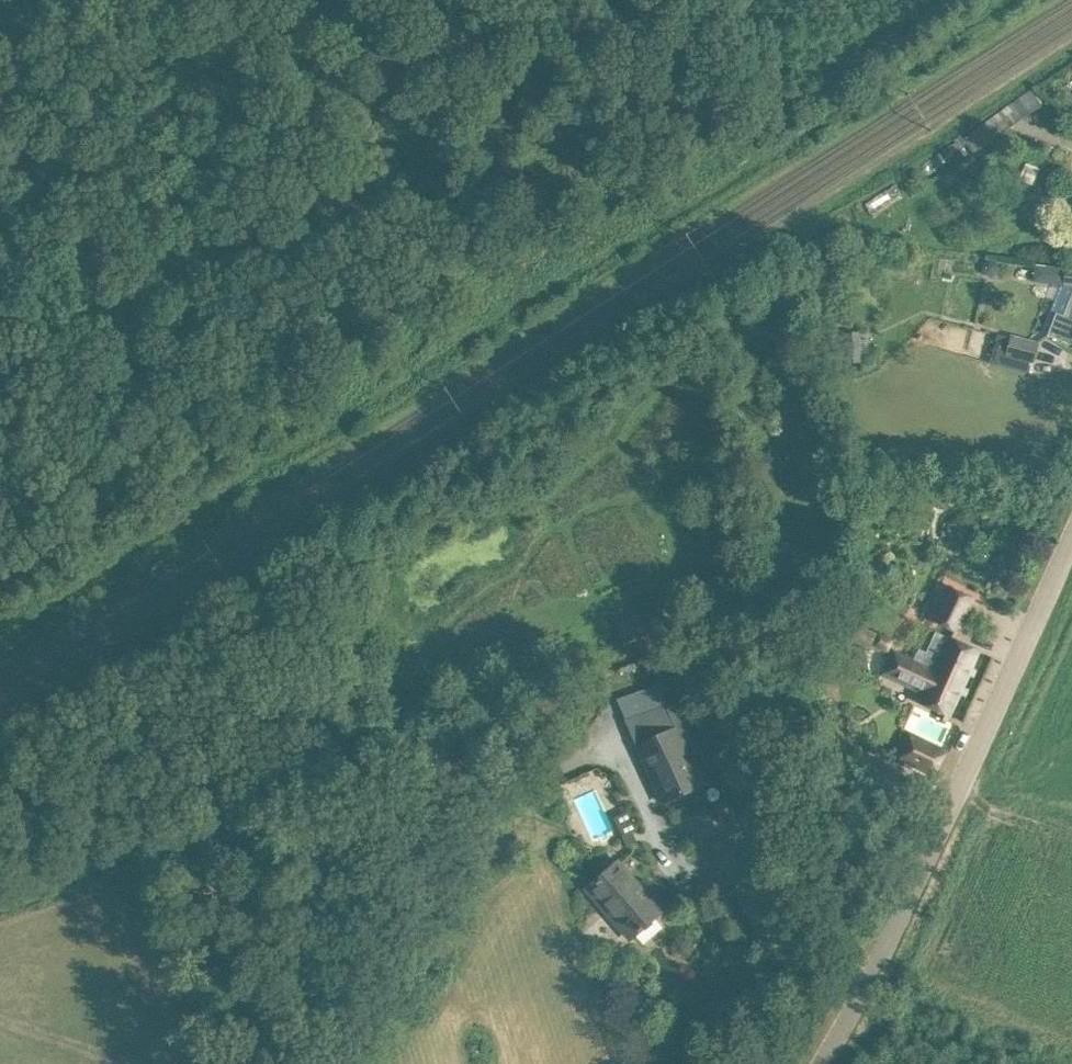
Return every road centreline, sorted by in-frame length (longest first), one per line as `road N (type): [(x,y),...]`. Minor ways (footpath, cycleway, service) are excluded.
road 1 (unclassified): [(821,1063),(929,858),(1071,539)]
road 2 (track): [(0,640),(255,485)]

